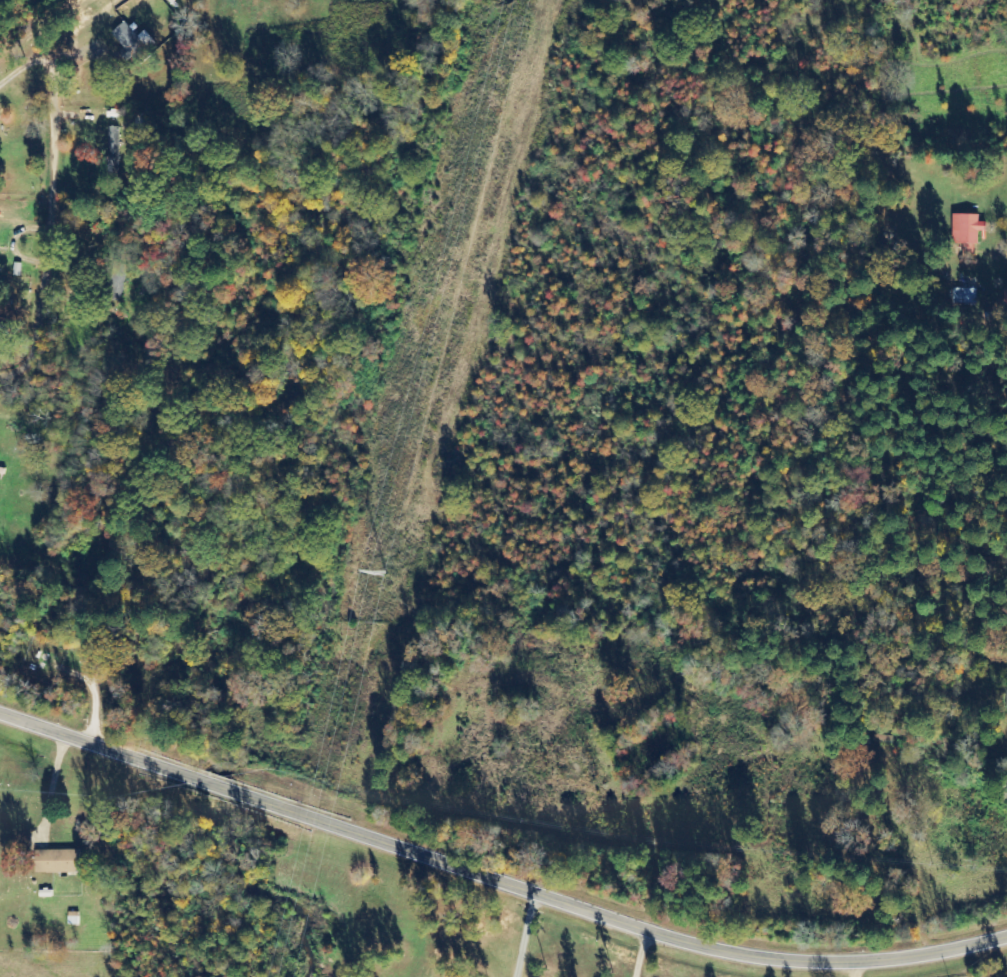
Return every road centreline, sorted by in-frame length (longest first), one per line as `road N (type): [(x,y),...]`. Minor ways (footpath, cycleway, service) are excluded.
road 1 (tertiary): [(1006,936),(896,961),(728,957),(0,707)]
road 2 (residential): [(0,377),(19,378),(43,356),(57,100),(104,96),(111,57)]

